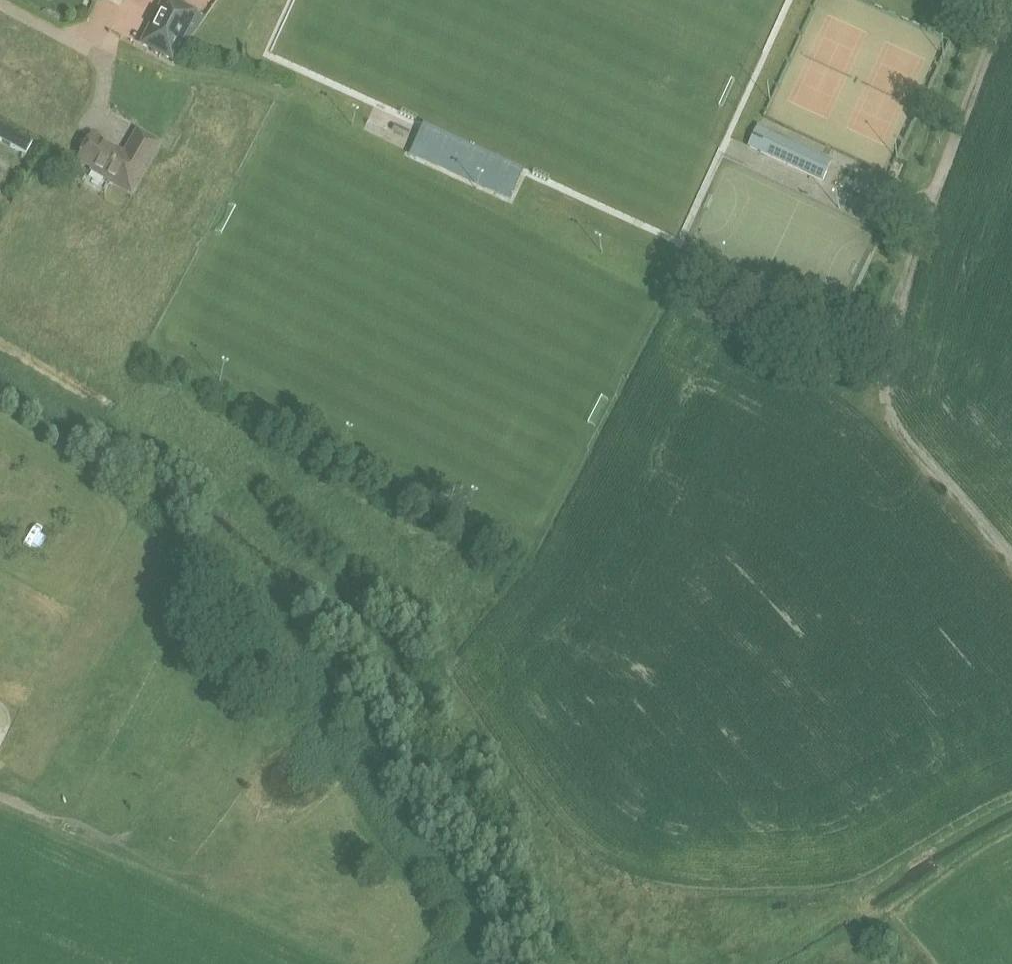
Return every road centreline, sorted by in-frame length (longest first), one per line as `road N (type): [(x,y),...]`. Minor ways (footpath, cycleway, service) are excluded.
road 1 (track): [(1007,0),(872,394),(1011,567)]

